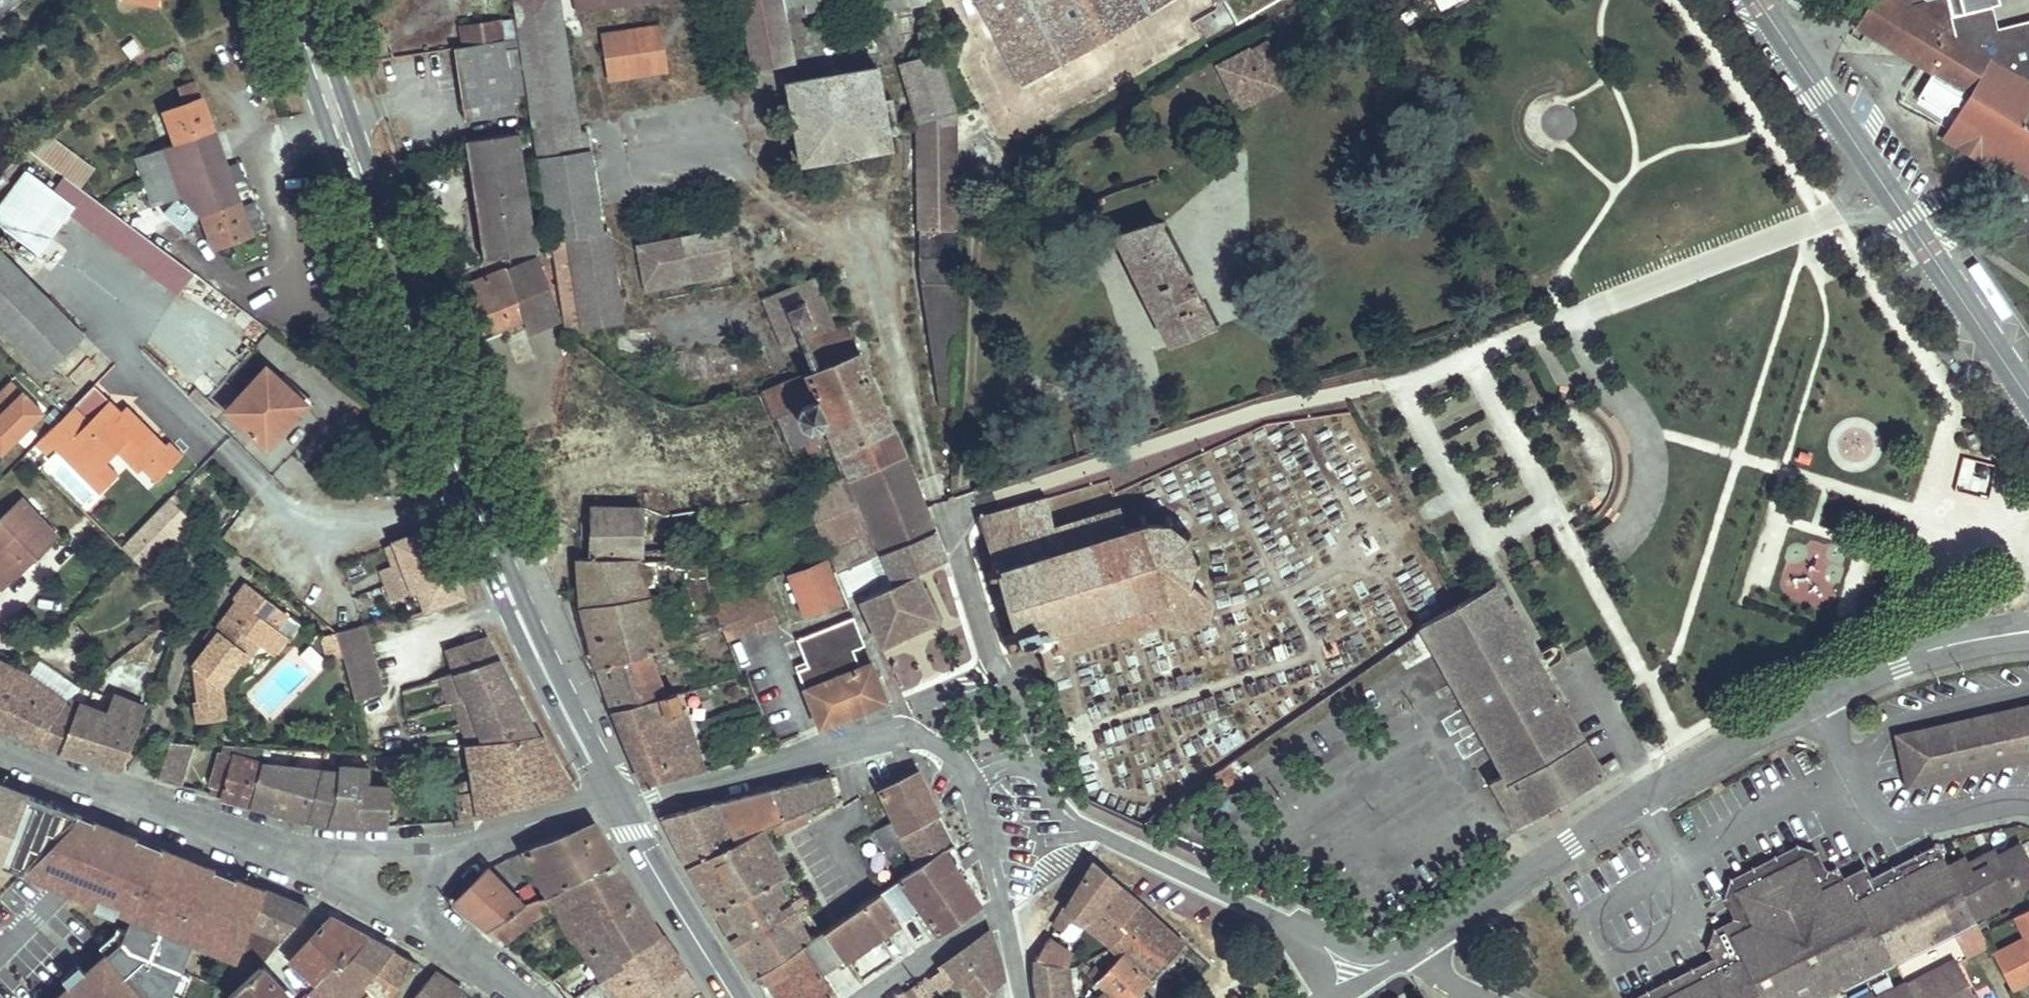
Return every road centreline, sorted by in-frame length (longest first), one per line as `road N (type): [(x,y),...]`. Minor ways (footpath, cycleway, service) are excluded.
road 1 (primary): [(298,0),(464,488),(553,693),(613,801)]
road 2 (residential): [(2028,400),(1756,0)]
road 3 (secondary): [(1419,951),(1693,768),(1819,700)]
road 4 (residential): [(368,876),(0,741)]
road 5 (residential): [(613,801),(919,738),(942,745),(970,787)]
road 6 (residential): [(1295,928),(1067,820),(1042,775),(1026,766),(1000,768),(970,787)]
road 7 (residential): [(2028,806),(2004,803),(1902,824),(1879,815),(1819,700)]
road 8 (primary): [(613,801),(731,997)]
road 9 (secondary): [(1819,700),(1898,659),(2028,632)]
road 10 (residential): [(425,869),(587,803),(613,801)]
road 11 (residential): [(547,997),(503,958),(413,904)]
road 12 (residential): [(1002,911),(872,997)]
road 13 (residential): [(1419,951),(1358,955),(1295,928)]
road 14 (residential): [(970,787),(1002,911)]

